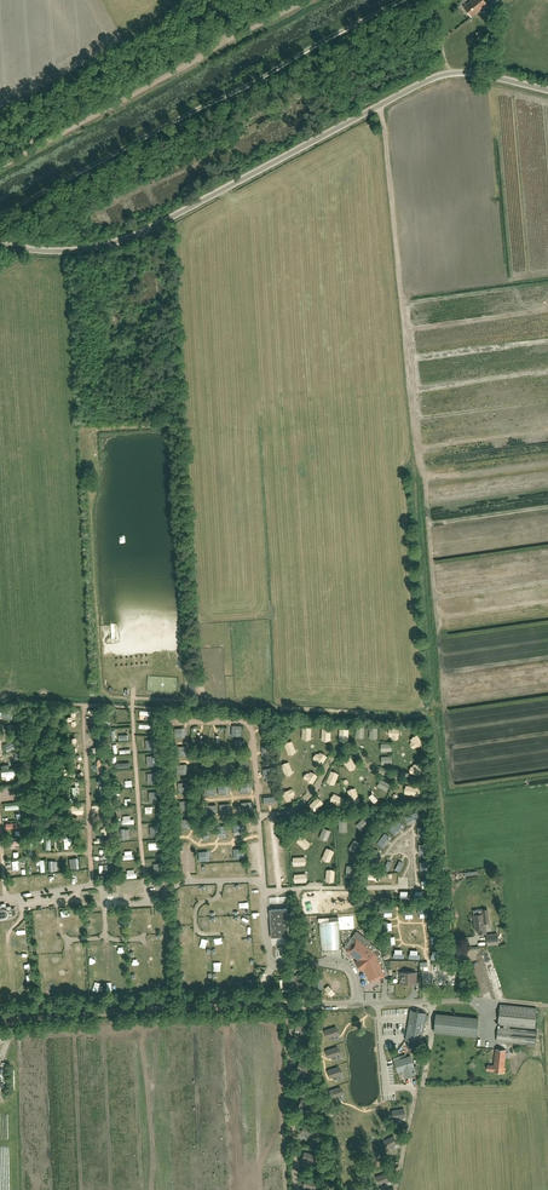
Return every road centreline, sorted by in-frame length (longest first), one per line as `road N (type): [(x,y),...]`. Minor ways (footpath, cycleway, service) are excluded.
road 1 (track): [(547,100),(459,82),(392,112),(452,788),(547,774)]
road 2 (unclassified): [(547,91),(472,73),(440,75),(119,243),(78,252),(0,242)]
road 3 (unclassified): [(473,1001),(185,1006),(0,1021)]
road 4 (track): [(407,0),(0,218)]
road 5 (track): [(305,0),(0,166)]
road 6 (track): [(547,296),(408,314)]
road 7 (track): [(411,346),(547,328)]
road 8 (track): [(547,386),(416,404)]
road 9 (track): [(418,430),(547,412)]
road 10 (track): [(547,443),(421,461)]
road 11 (track): [(424,491),(547,474)]
road 12 (track): [(547,504),(428,521)]

